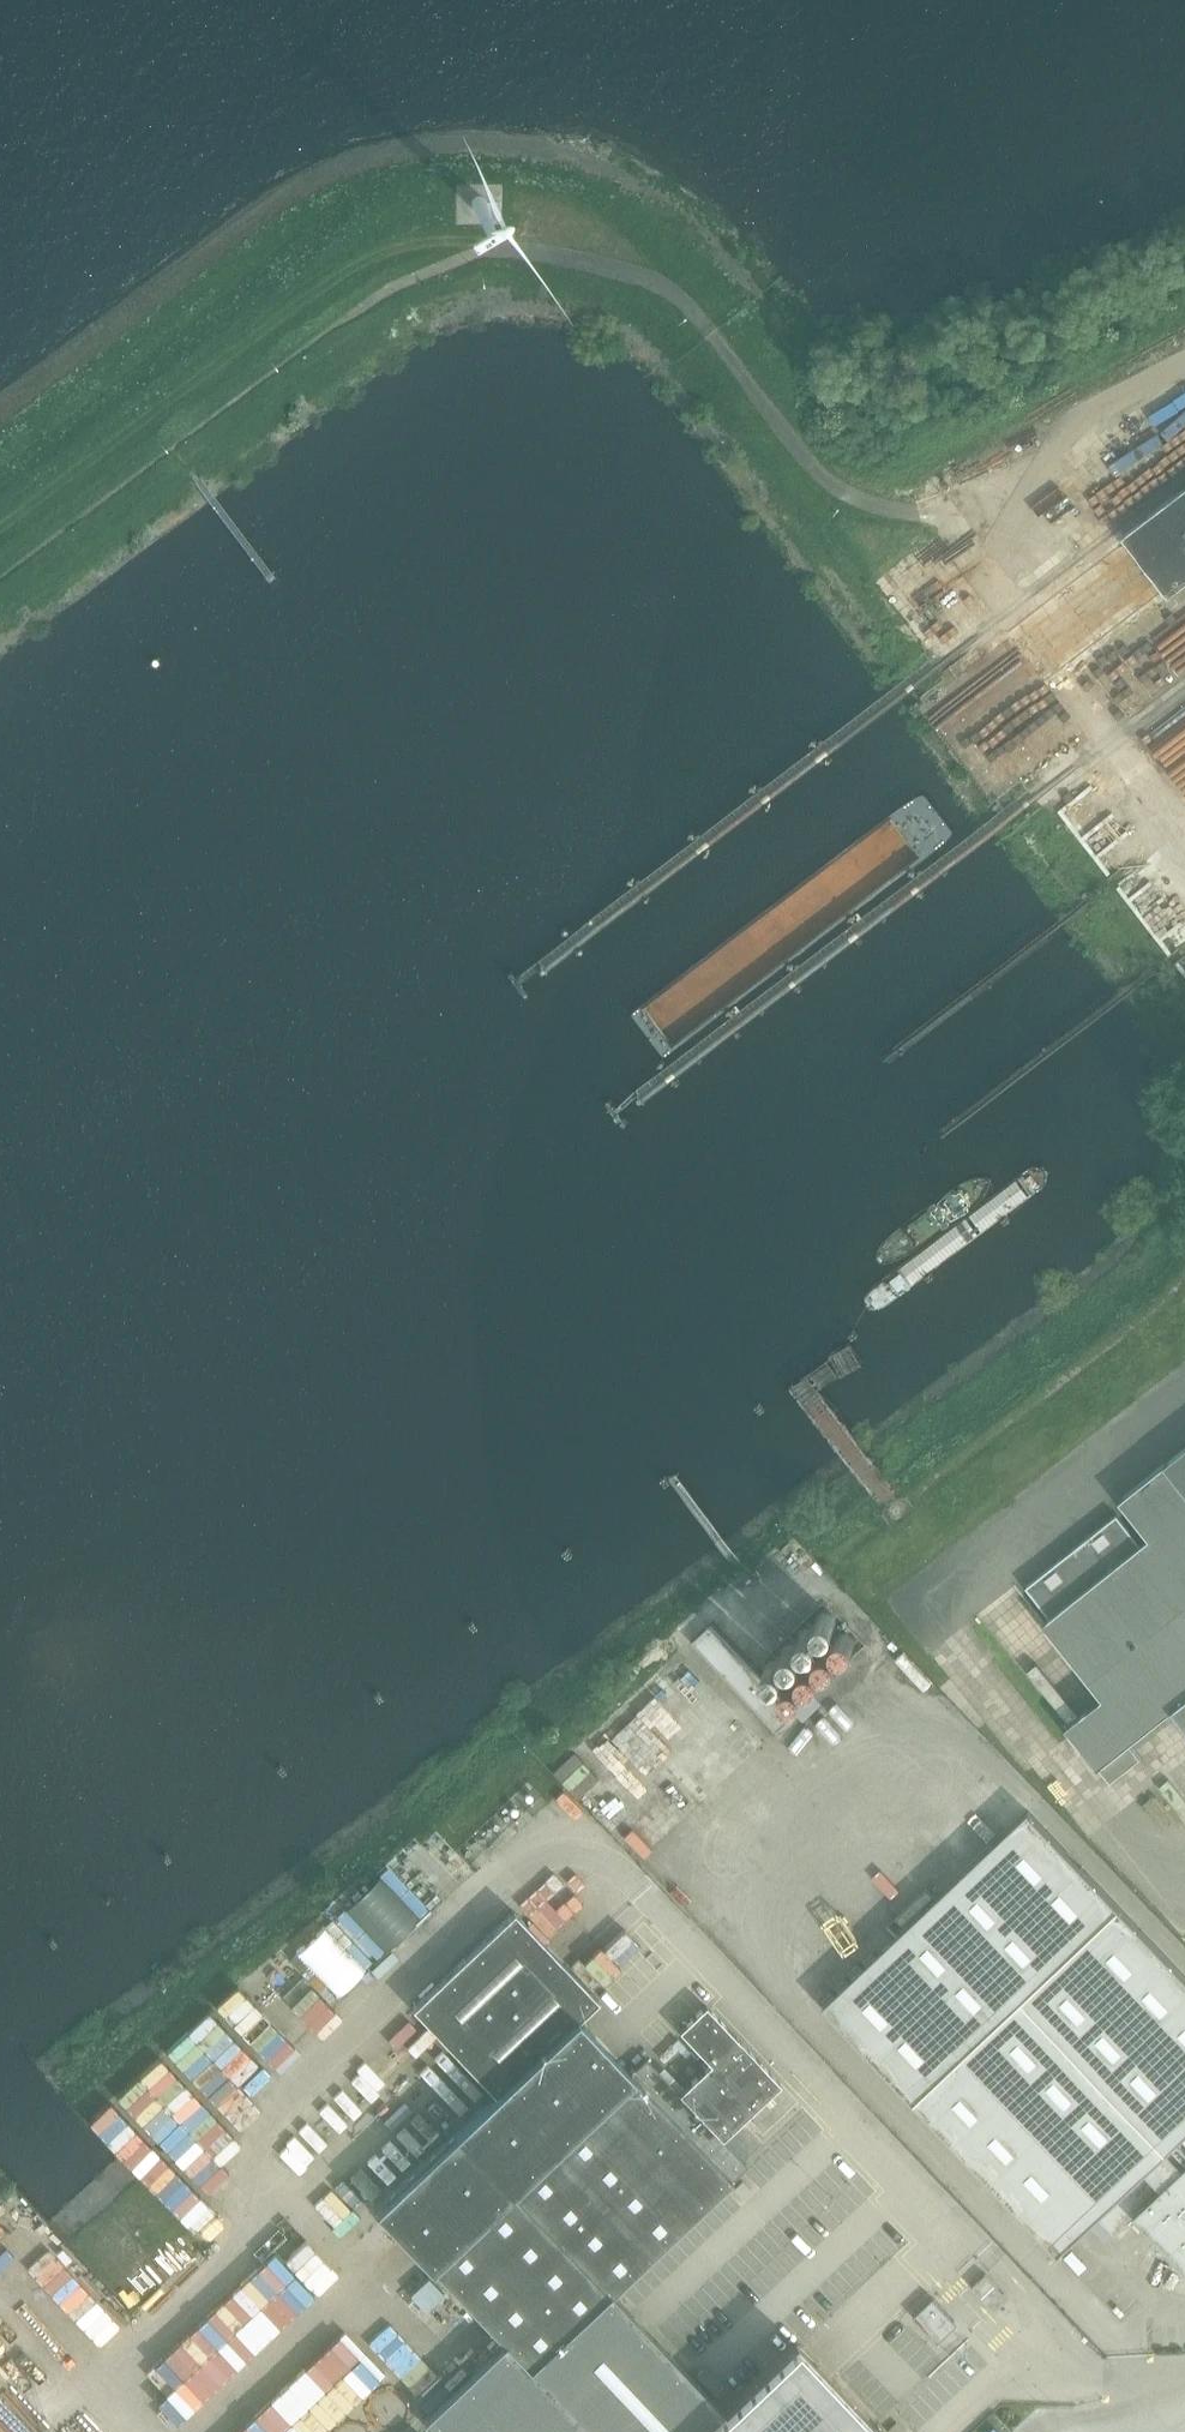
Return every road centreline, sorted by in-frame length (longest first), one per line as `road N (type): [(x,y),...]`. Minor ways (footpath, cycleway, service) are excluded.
road 1 (unclassified): [(1035,2431),(1184,2397)]

